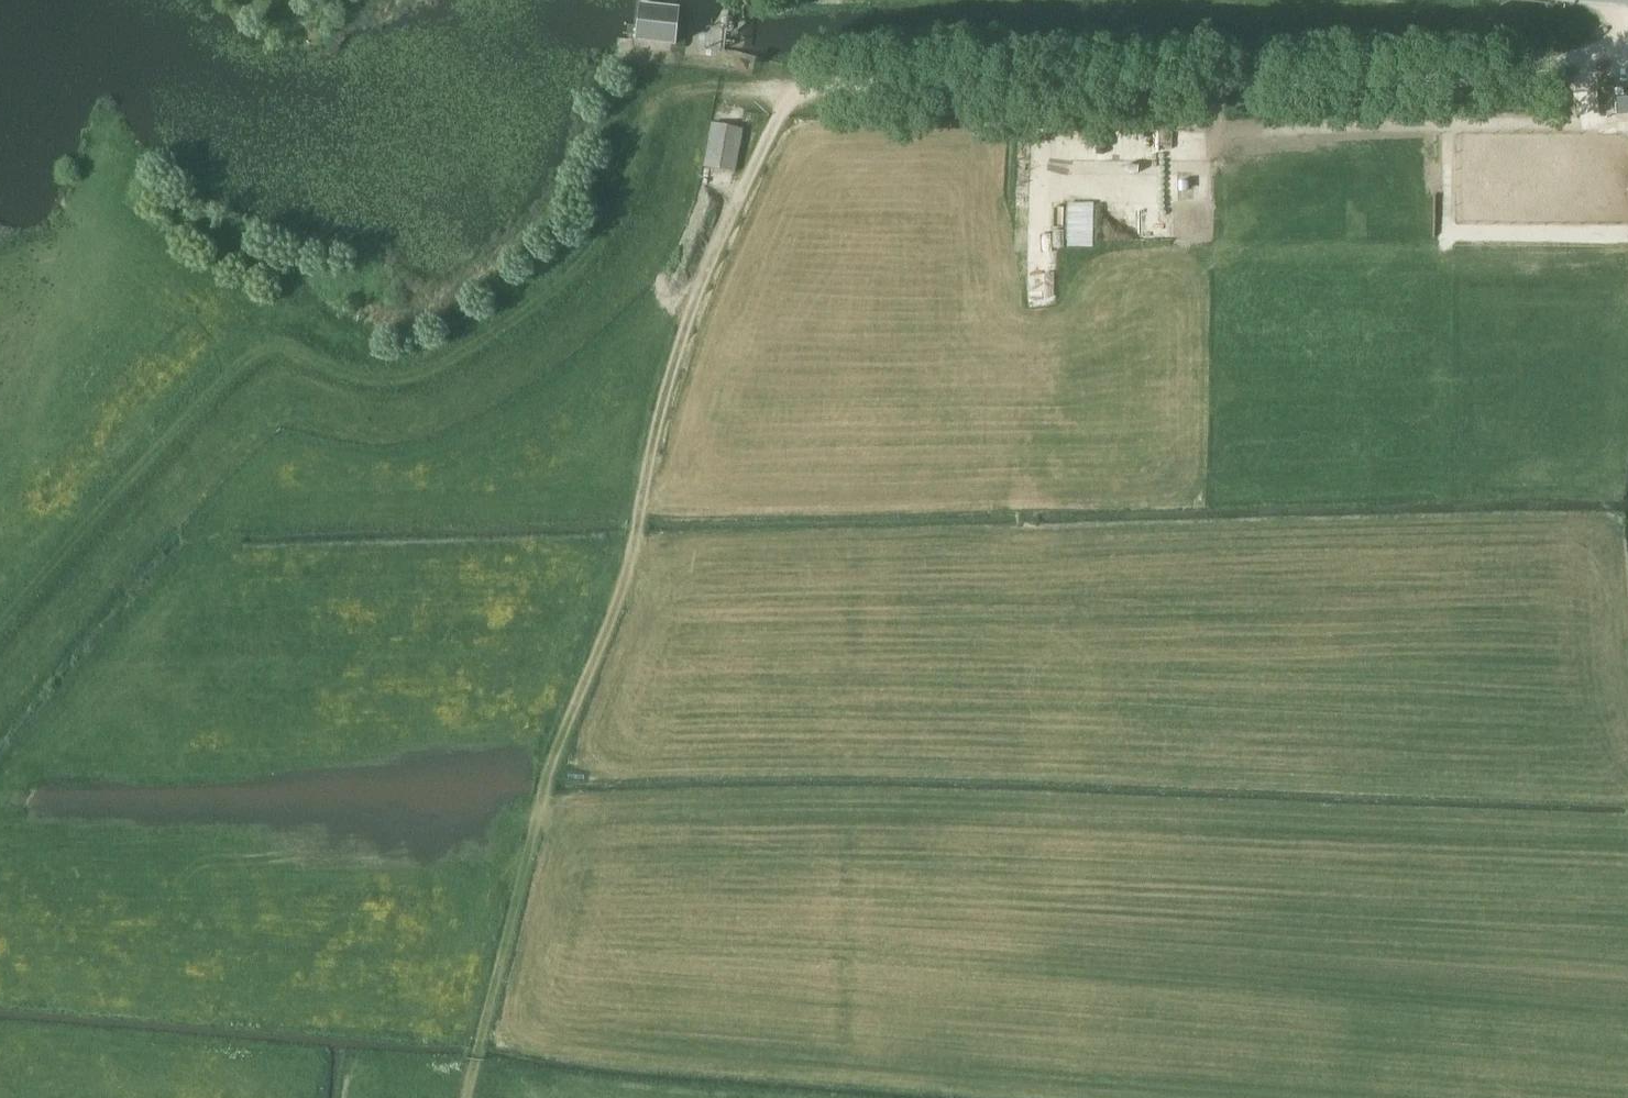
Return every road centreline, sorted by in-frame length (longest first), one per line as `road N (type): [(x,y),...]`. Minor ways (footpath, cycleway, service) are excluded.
road 1 (track): [(0,666),(264,343),(382,381),(448,366),(537,308),(599,245),(659,116),(690,88),(732,79),(818,85),(786,103),(683,336),(637,532),(541,798),(469,1097)]

